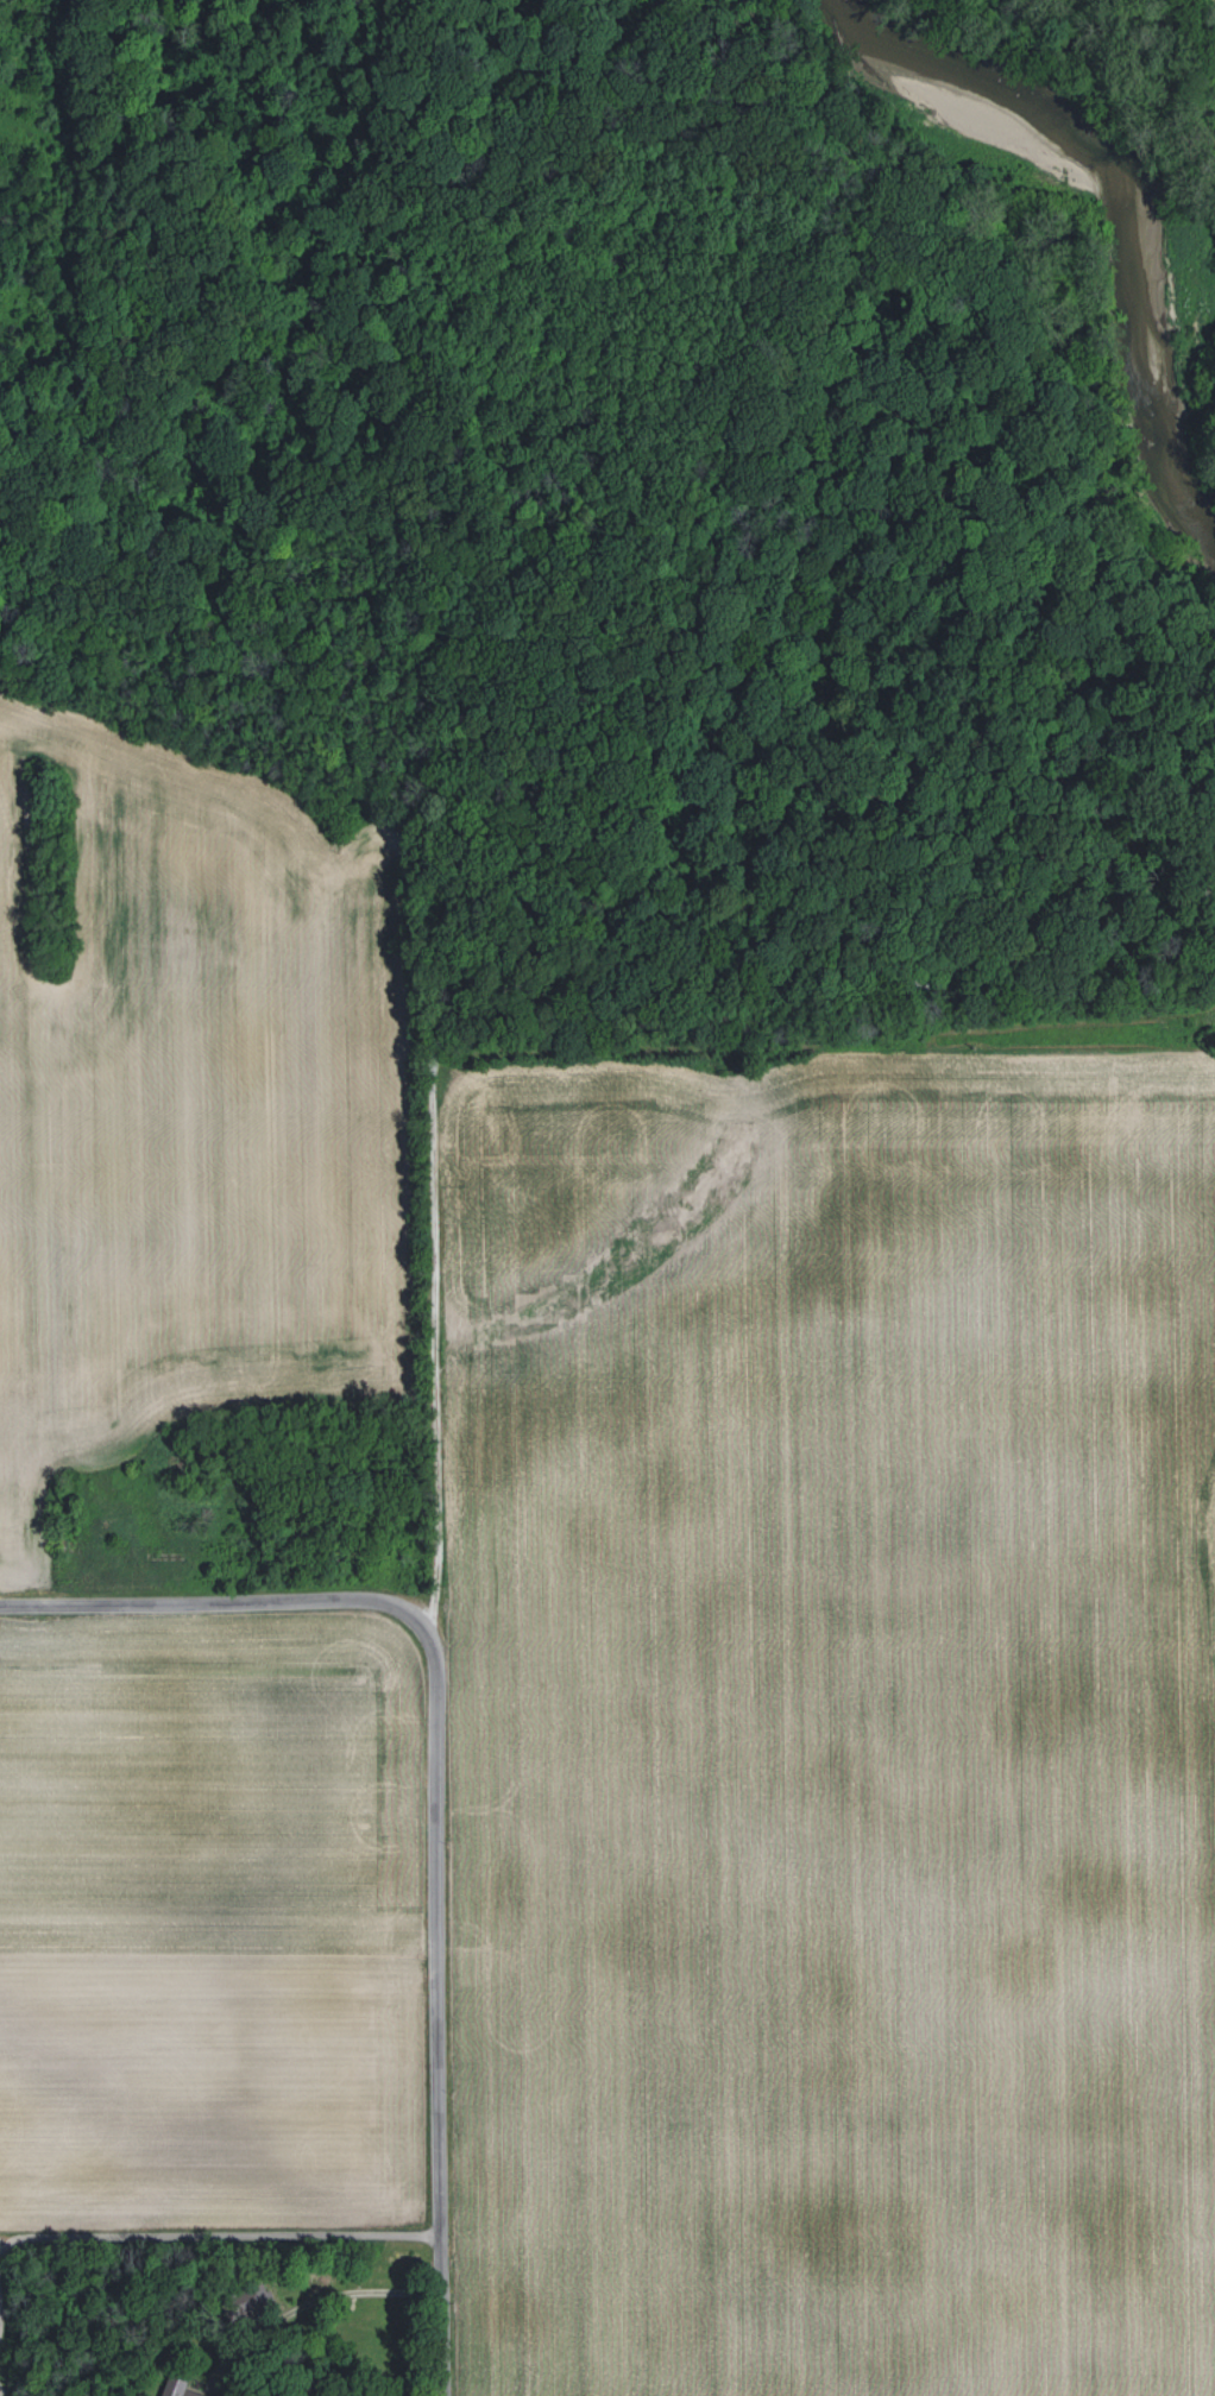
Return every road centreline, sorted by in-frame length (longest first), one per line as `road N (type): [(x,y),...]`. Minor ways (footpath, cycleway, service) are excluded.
road 1 (residential): [(413,1615),(435,1665),(442,2395)]
road 2 (residential): [(0,1609),(313,1601),(413,1615)]

